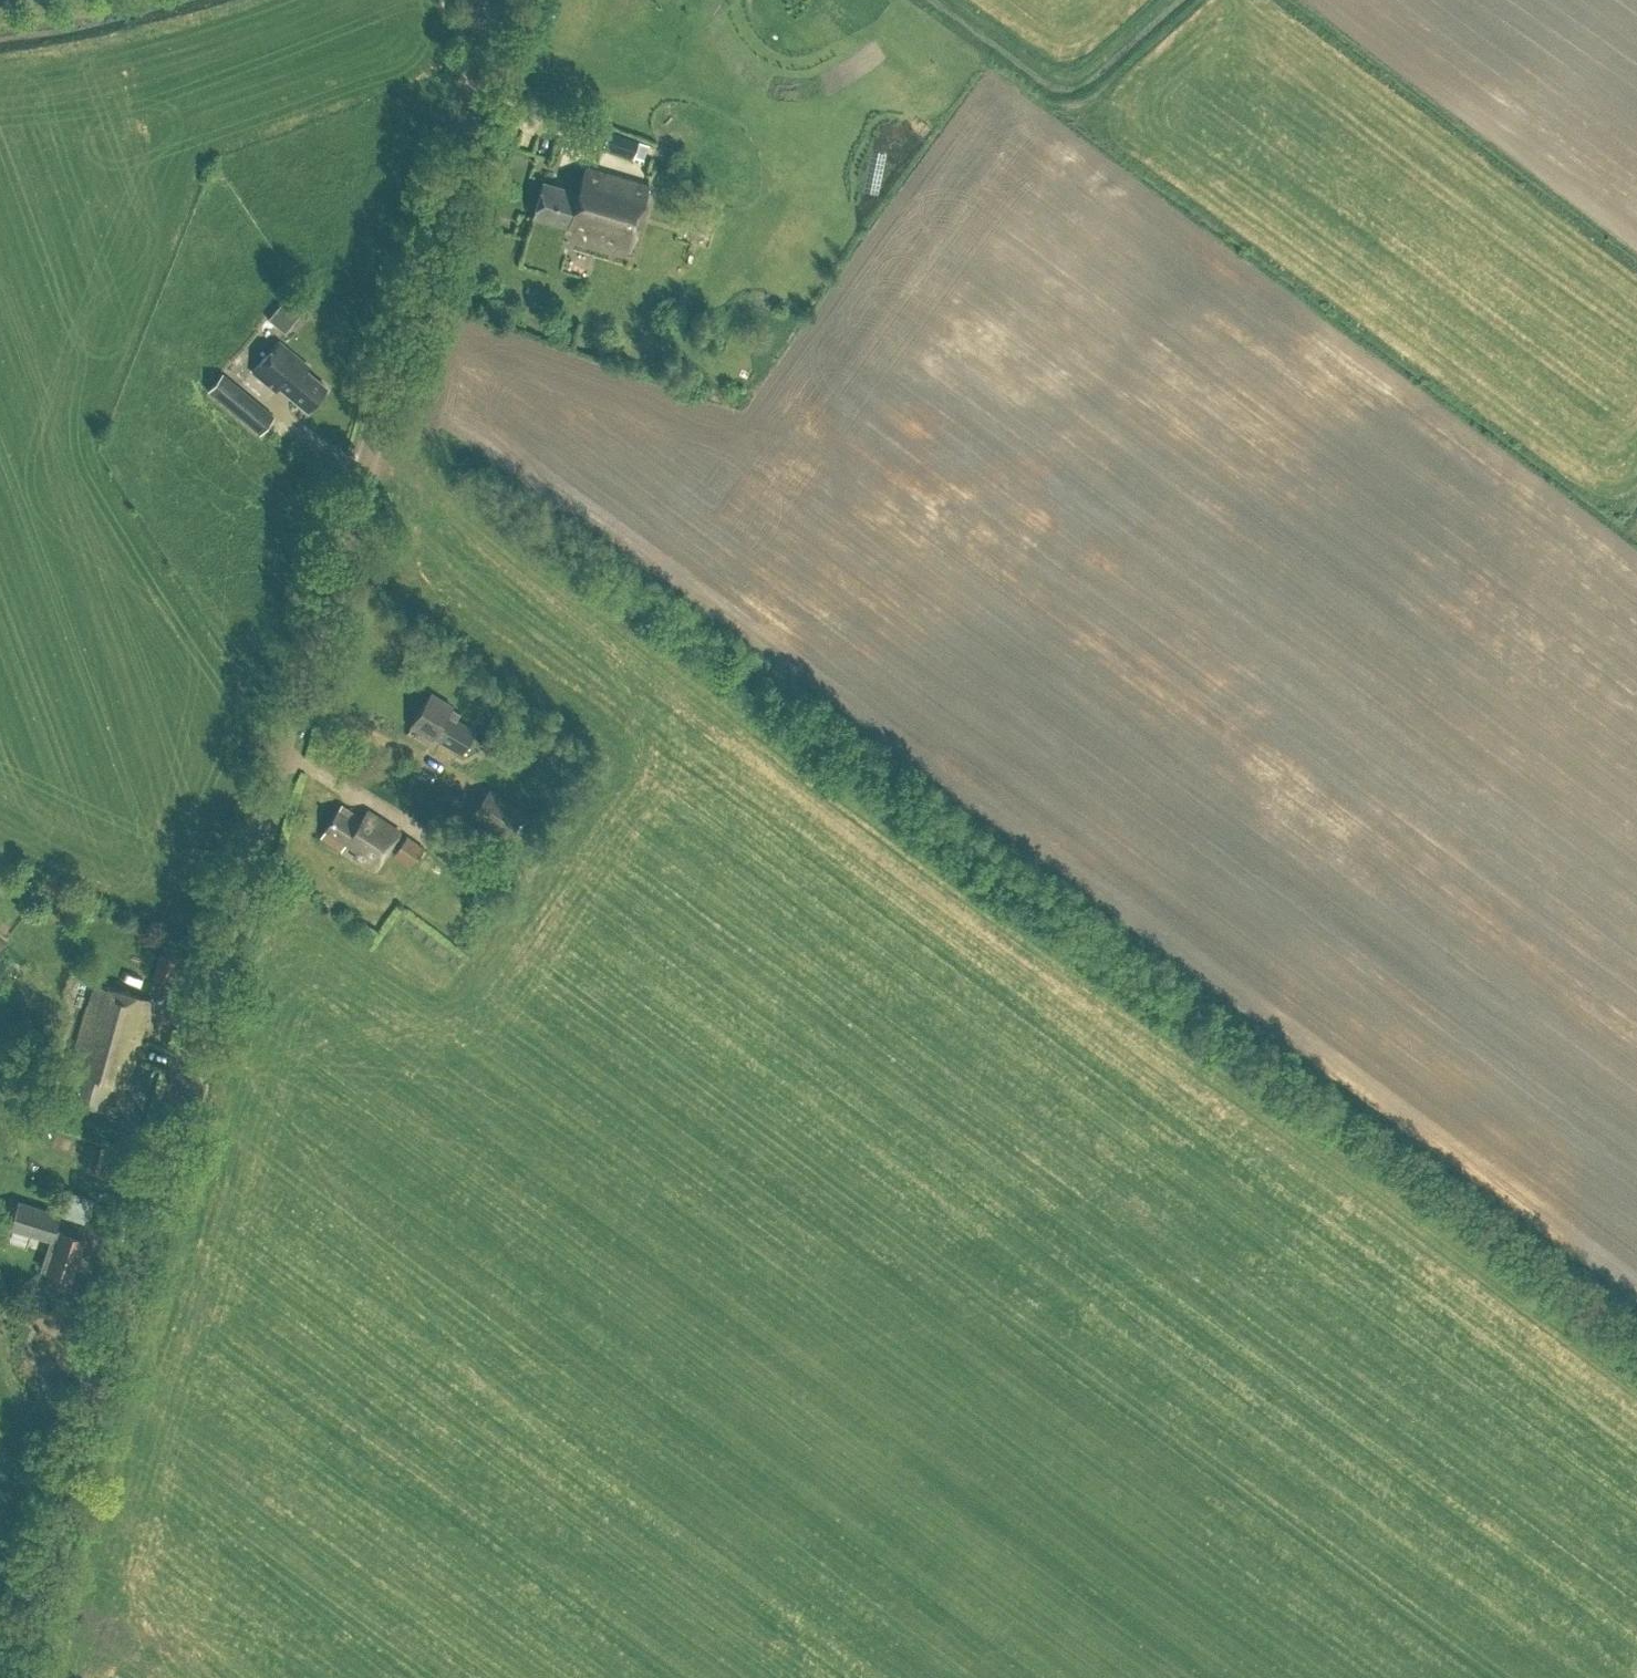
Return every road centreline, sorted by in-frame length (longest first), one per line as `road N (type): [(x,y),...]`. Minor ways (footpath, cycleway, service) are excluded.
road 1 (tertiary): [(9,1677),(433,244),(471,104),(487,0)]

